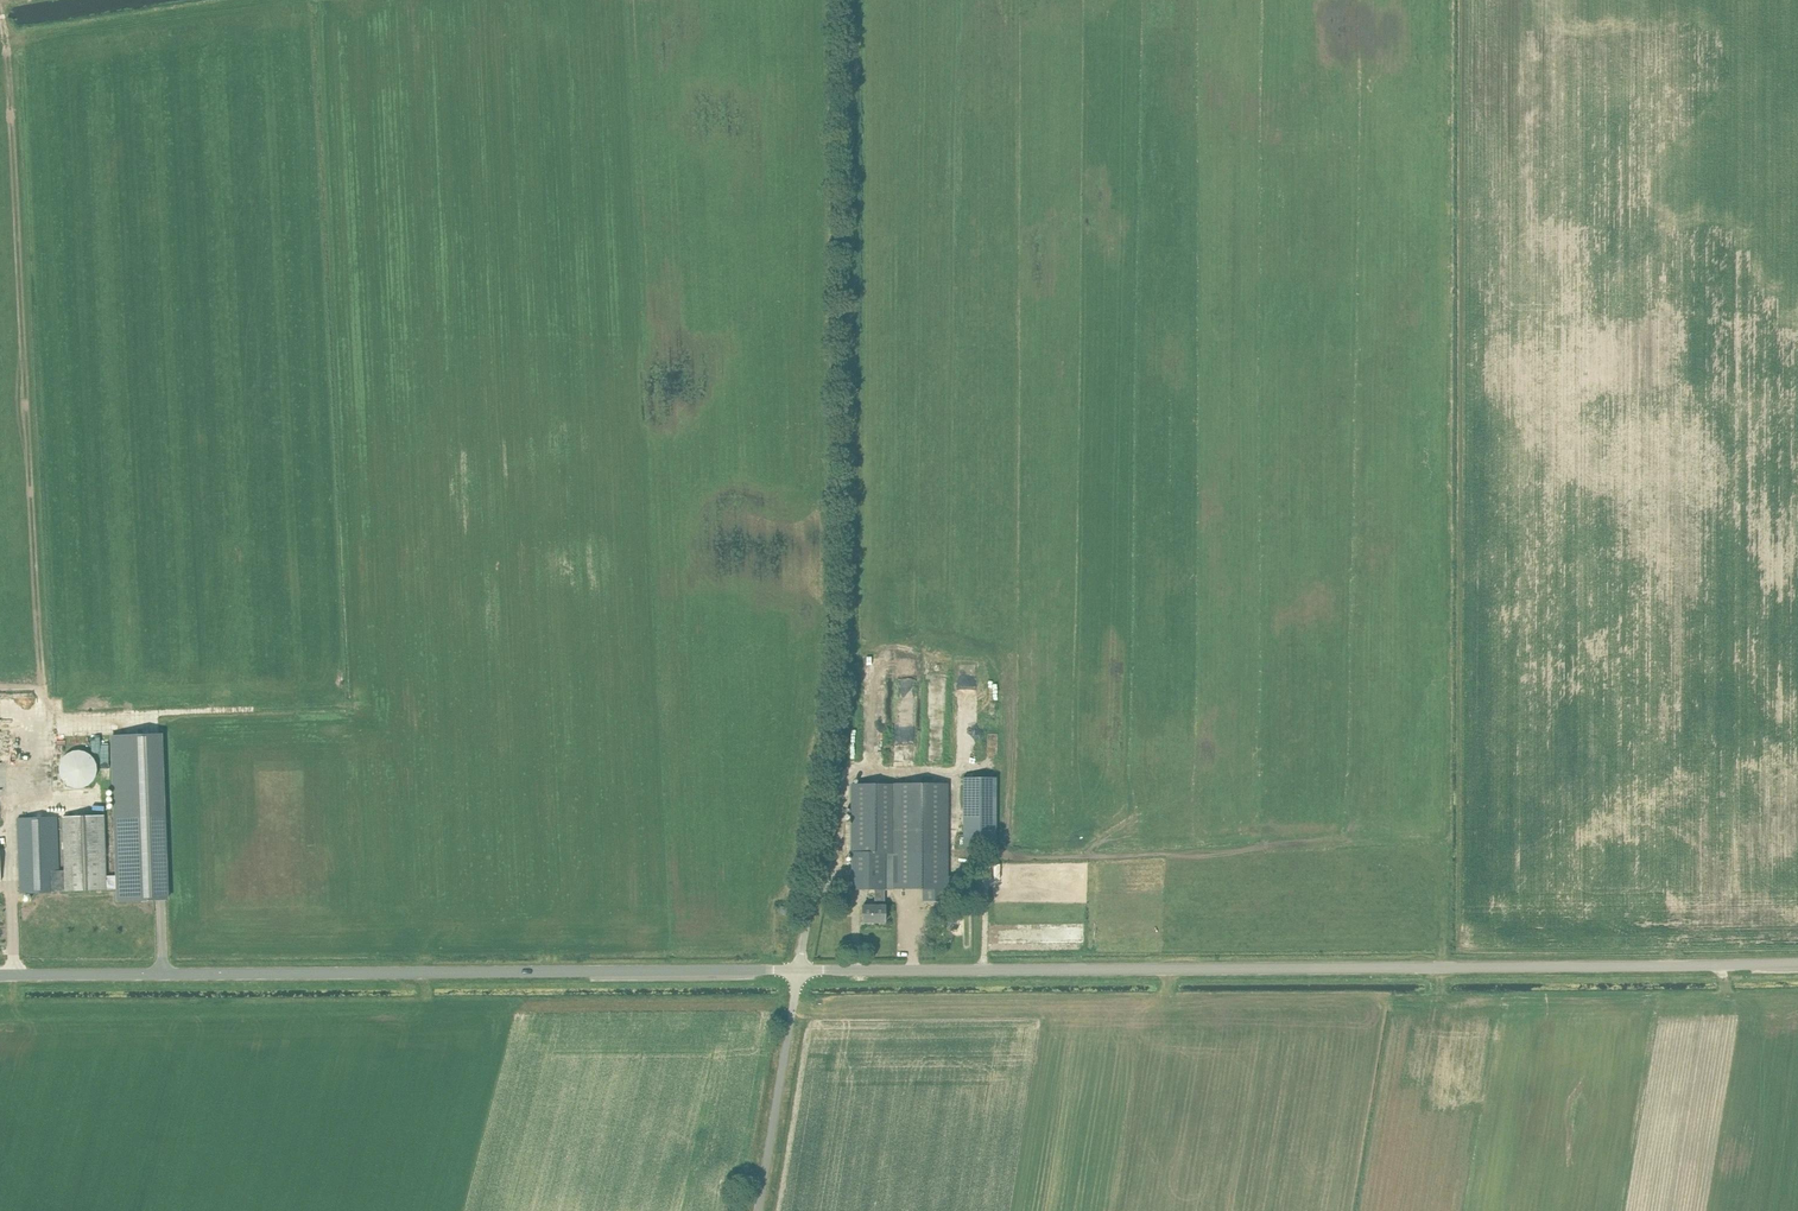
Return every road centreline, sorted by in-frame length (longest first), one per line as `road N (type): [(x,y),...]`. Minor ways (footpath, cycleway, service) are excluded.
road 1 (unclassified): [(799,970),(1797,961)]
road 2 (unclassified): [(0,975),(799,970)]
road 3 (unclassified): [(758,1210),(799,970)]

